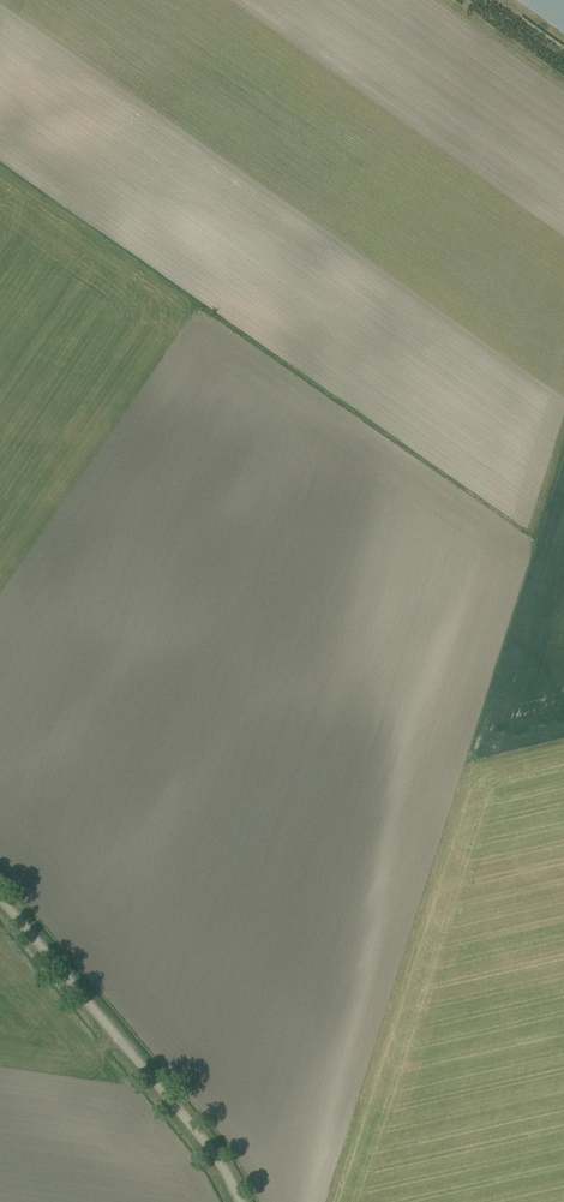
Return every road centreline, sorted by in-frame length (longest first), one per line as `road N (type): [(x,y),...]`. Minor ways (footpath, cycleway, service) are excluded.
road 1 (unclassified): [(241,1201),(189,1119),(0,898)]

